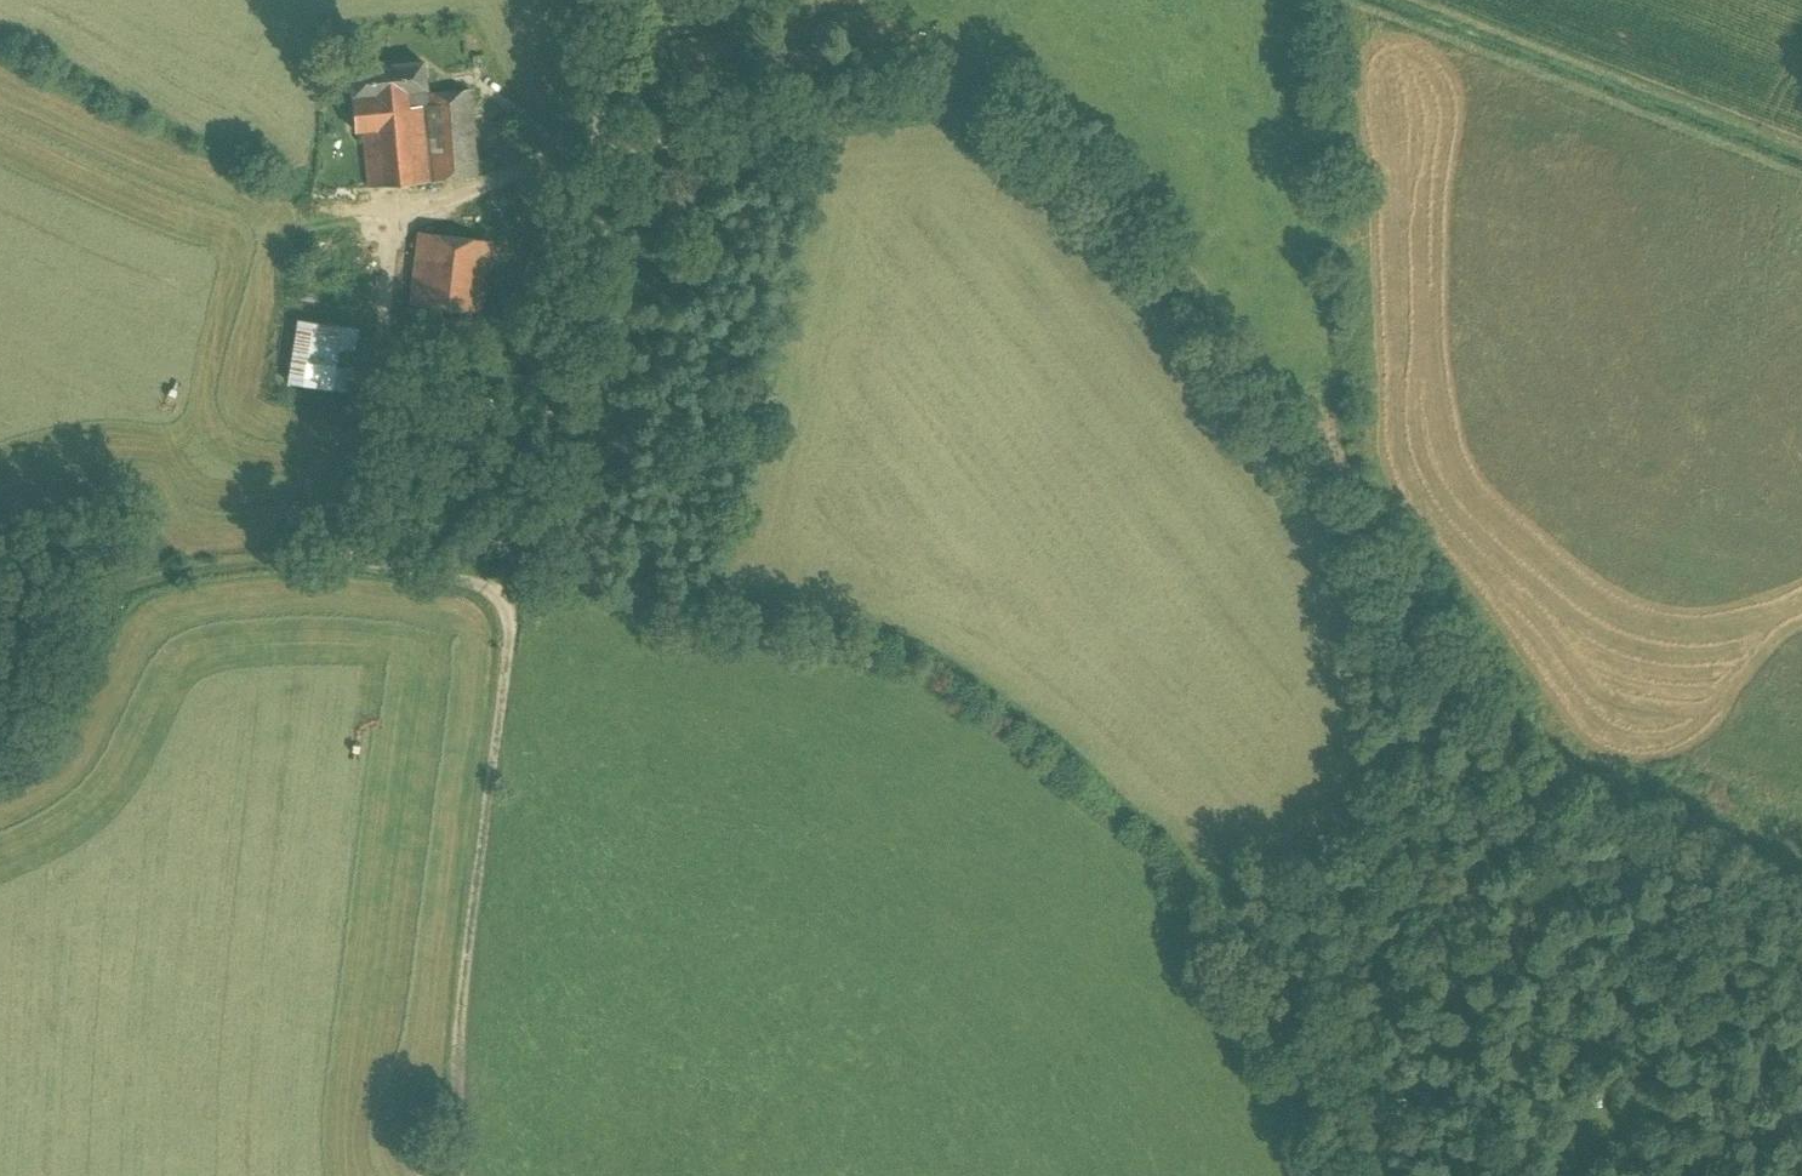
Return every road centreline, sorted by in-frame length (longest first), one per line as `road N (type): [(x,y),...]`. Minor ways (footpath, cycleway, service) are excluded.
road 1 (track): [(1535,798),(1311,477),(1062,143),(1040,125),(999,109),(963,107),(628,145),(594,128)]
road 2 (track): [(347,559),(508,592),(511,635),(462,998),(460,1175)]
road 3 (track): [(1575,1175),(1562,1077),(1521,915),(1521,856),(1535,798)]
road 4 (track): [(347,559),(98,592),(0,619)]
road 5 (track): [(1535,798),(1599,837),(1801,912)]
road 6 (unclassified): [(594,128),(613,0)]

